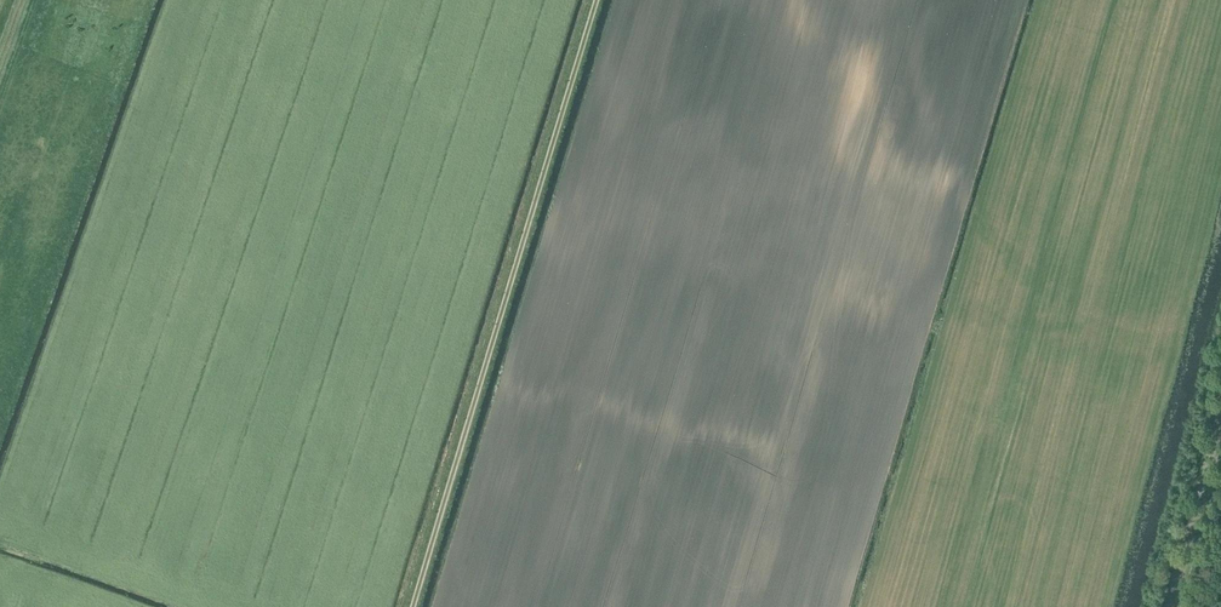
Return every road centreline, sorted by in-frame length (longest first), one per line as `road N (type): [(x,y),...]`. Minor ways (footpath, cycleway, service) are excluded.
road 1 (unclassified): [(1220,415),(1172,606)]

